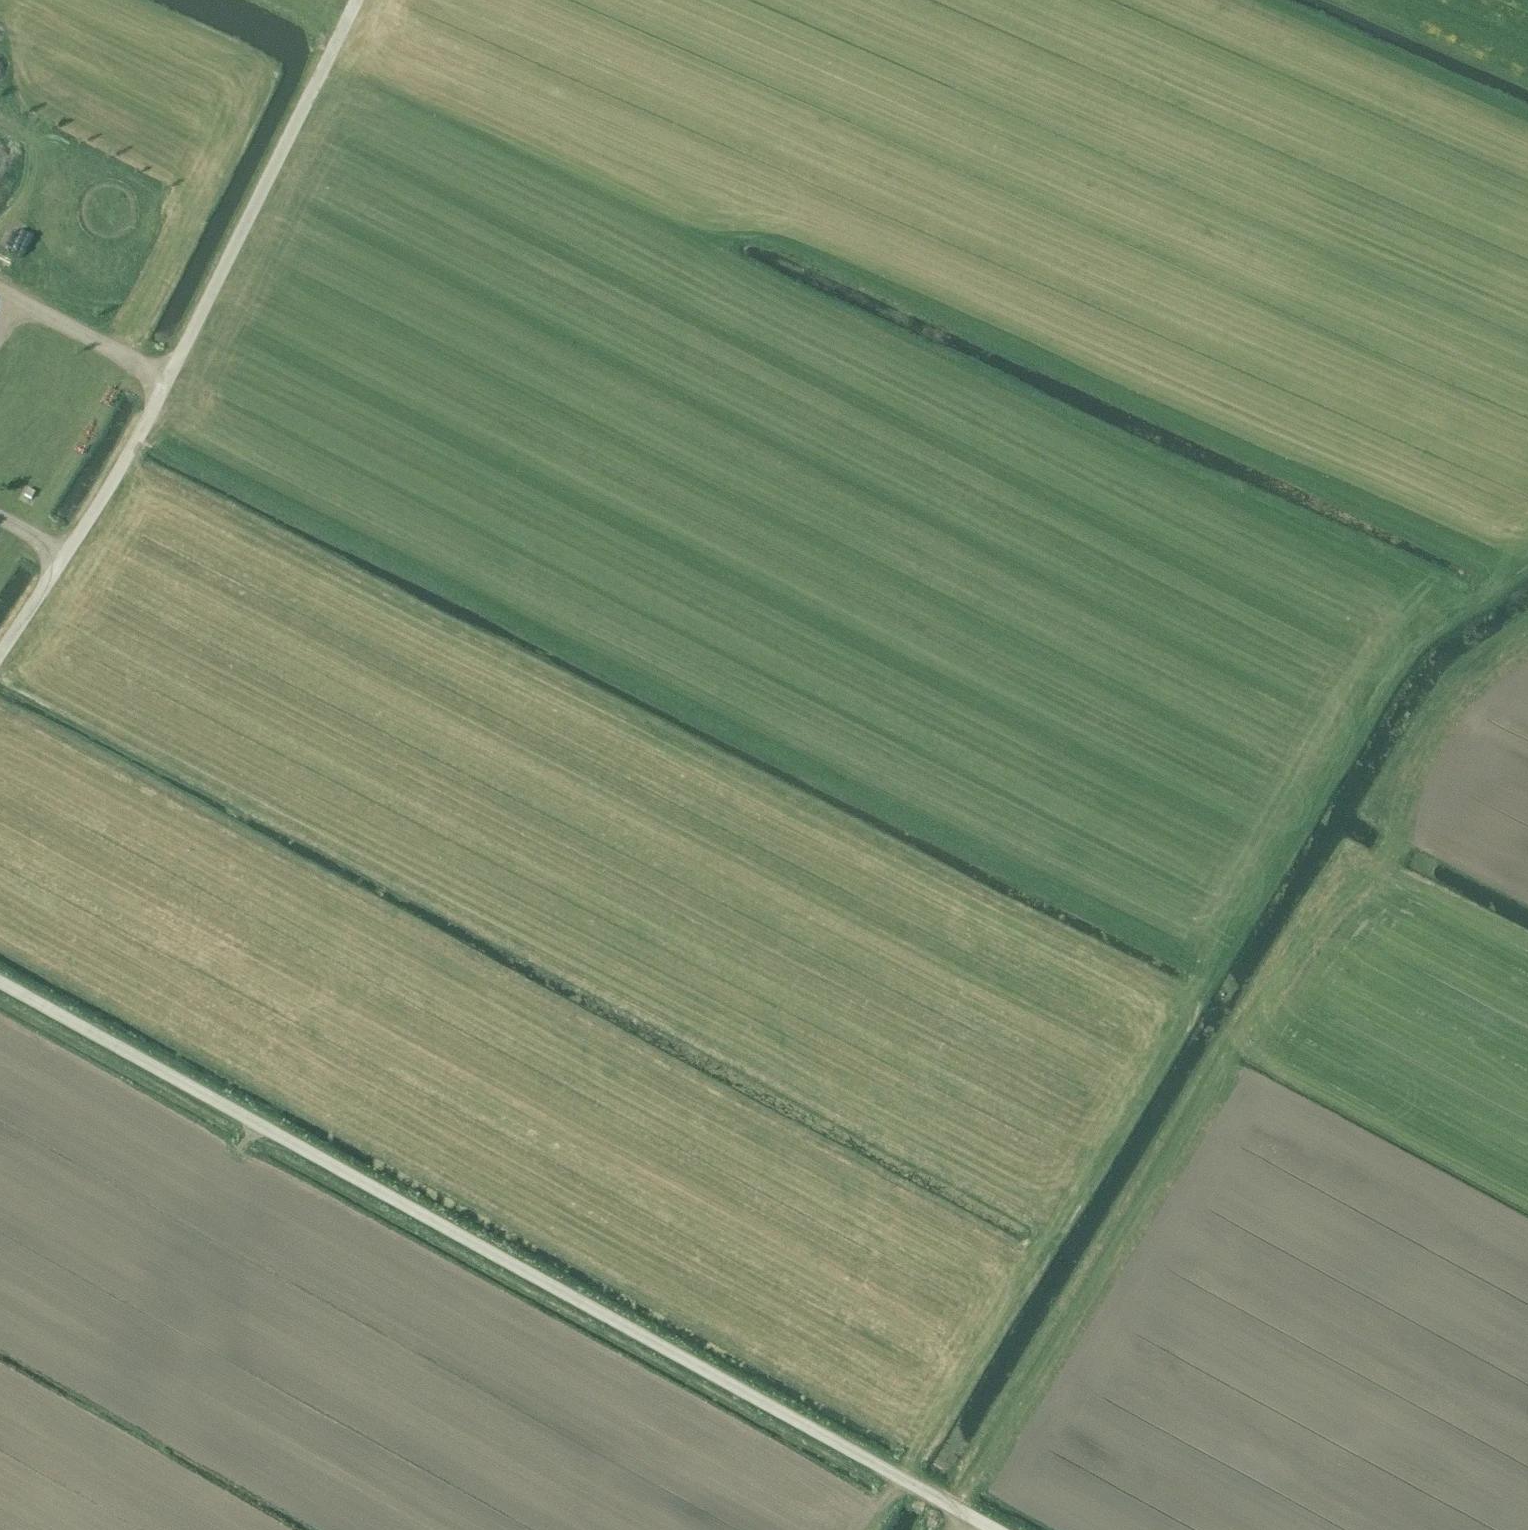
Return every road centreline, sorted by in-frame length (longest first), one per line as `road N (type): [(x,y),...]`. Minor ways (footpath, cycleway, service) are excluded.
road 1 (unclassified): [(1001,1529),(0,979)]
road 2 (unclassified): [(0,654),(132,453),(354,0)]

